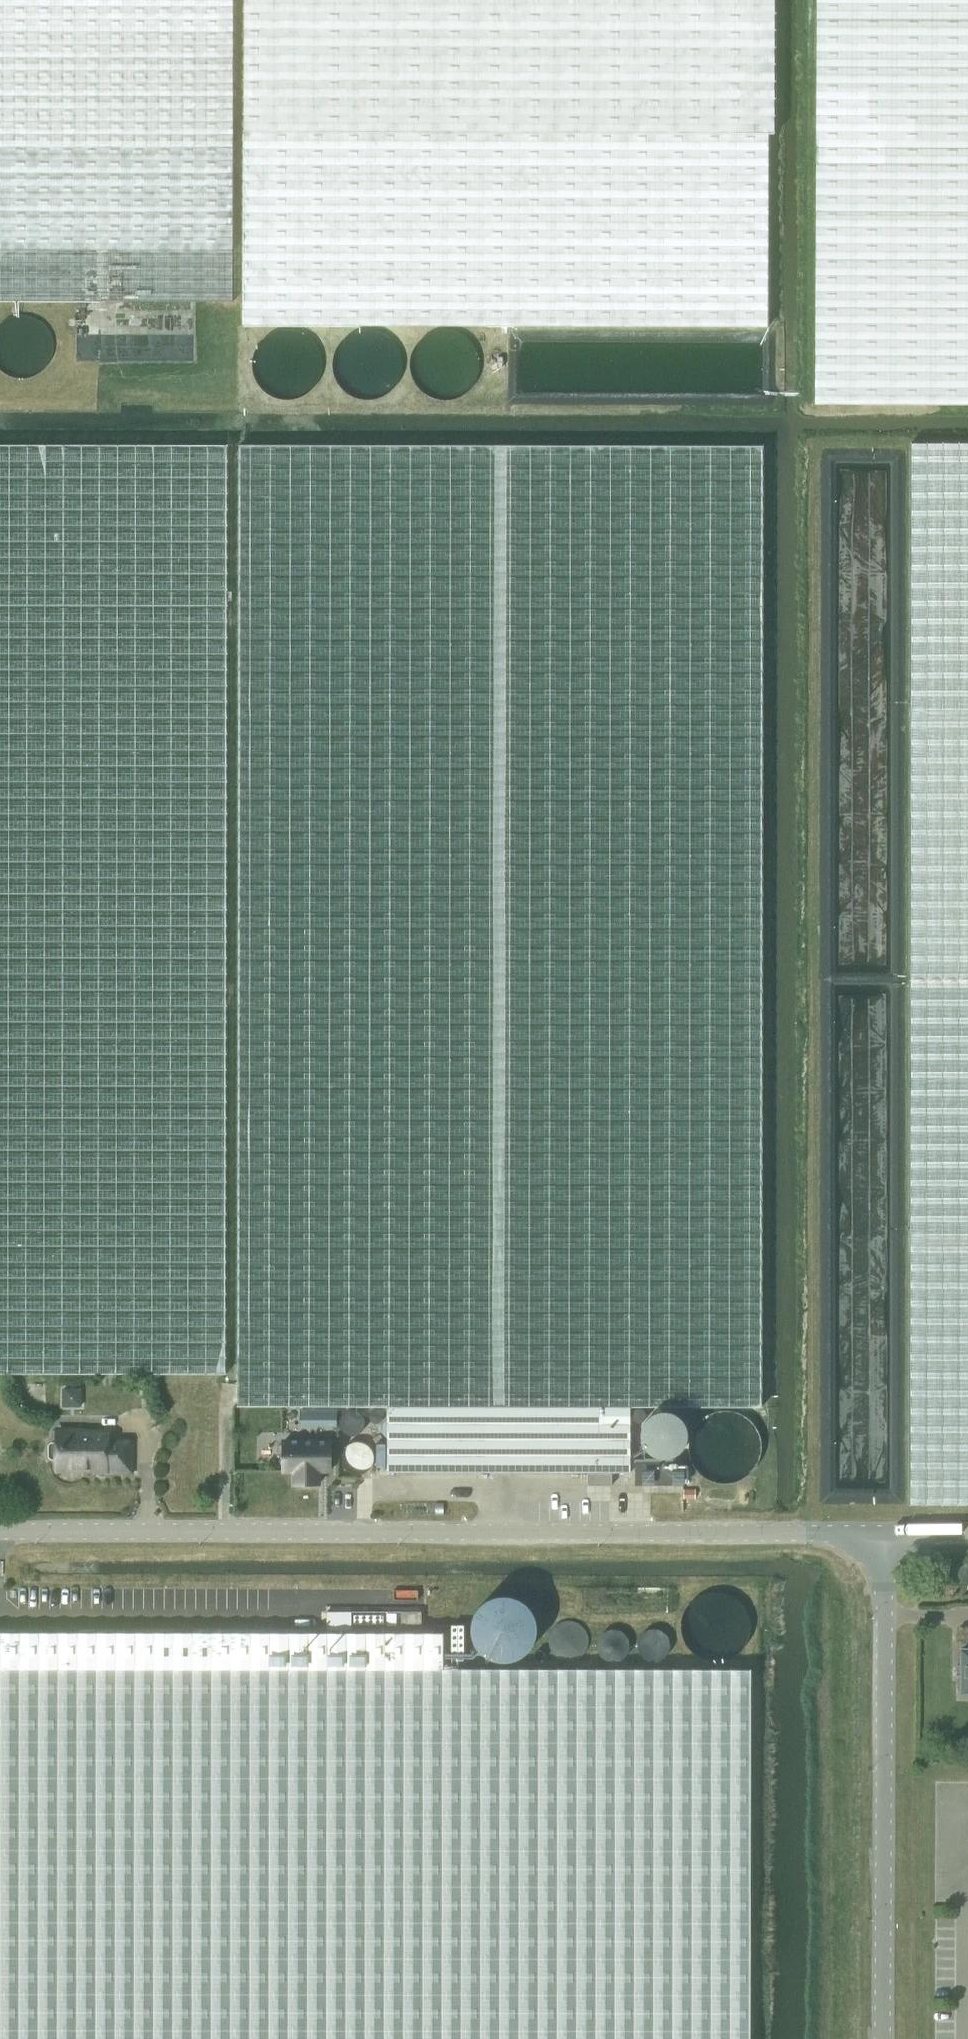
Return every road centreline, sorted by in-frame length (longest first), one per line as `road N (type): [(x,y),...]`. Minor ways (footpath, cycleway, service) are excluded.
road 1 (unclassified): [(0,1533),(888,1535)]
road 2 (unclassified): [(888,1535),(885,2038)]

